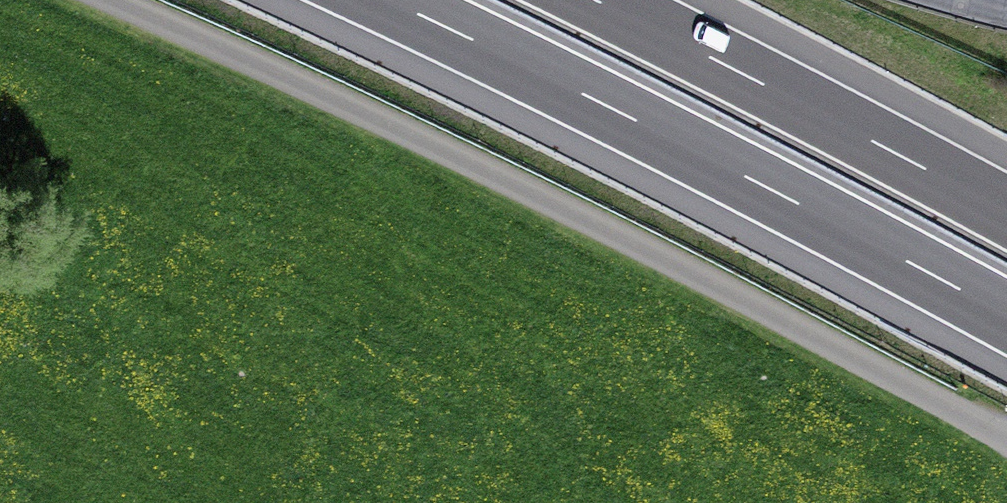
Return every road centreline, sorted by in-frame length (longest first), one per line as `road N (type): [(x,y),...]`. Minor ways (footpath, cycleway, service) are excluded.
road 1 (unclassified): [(113,0),(284,73),(677,264),(1006,440)]
road 2 (motorway): [(386,0),(1006,316)]
road 3 (motorway): [(1006,215),(593,0)]

